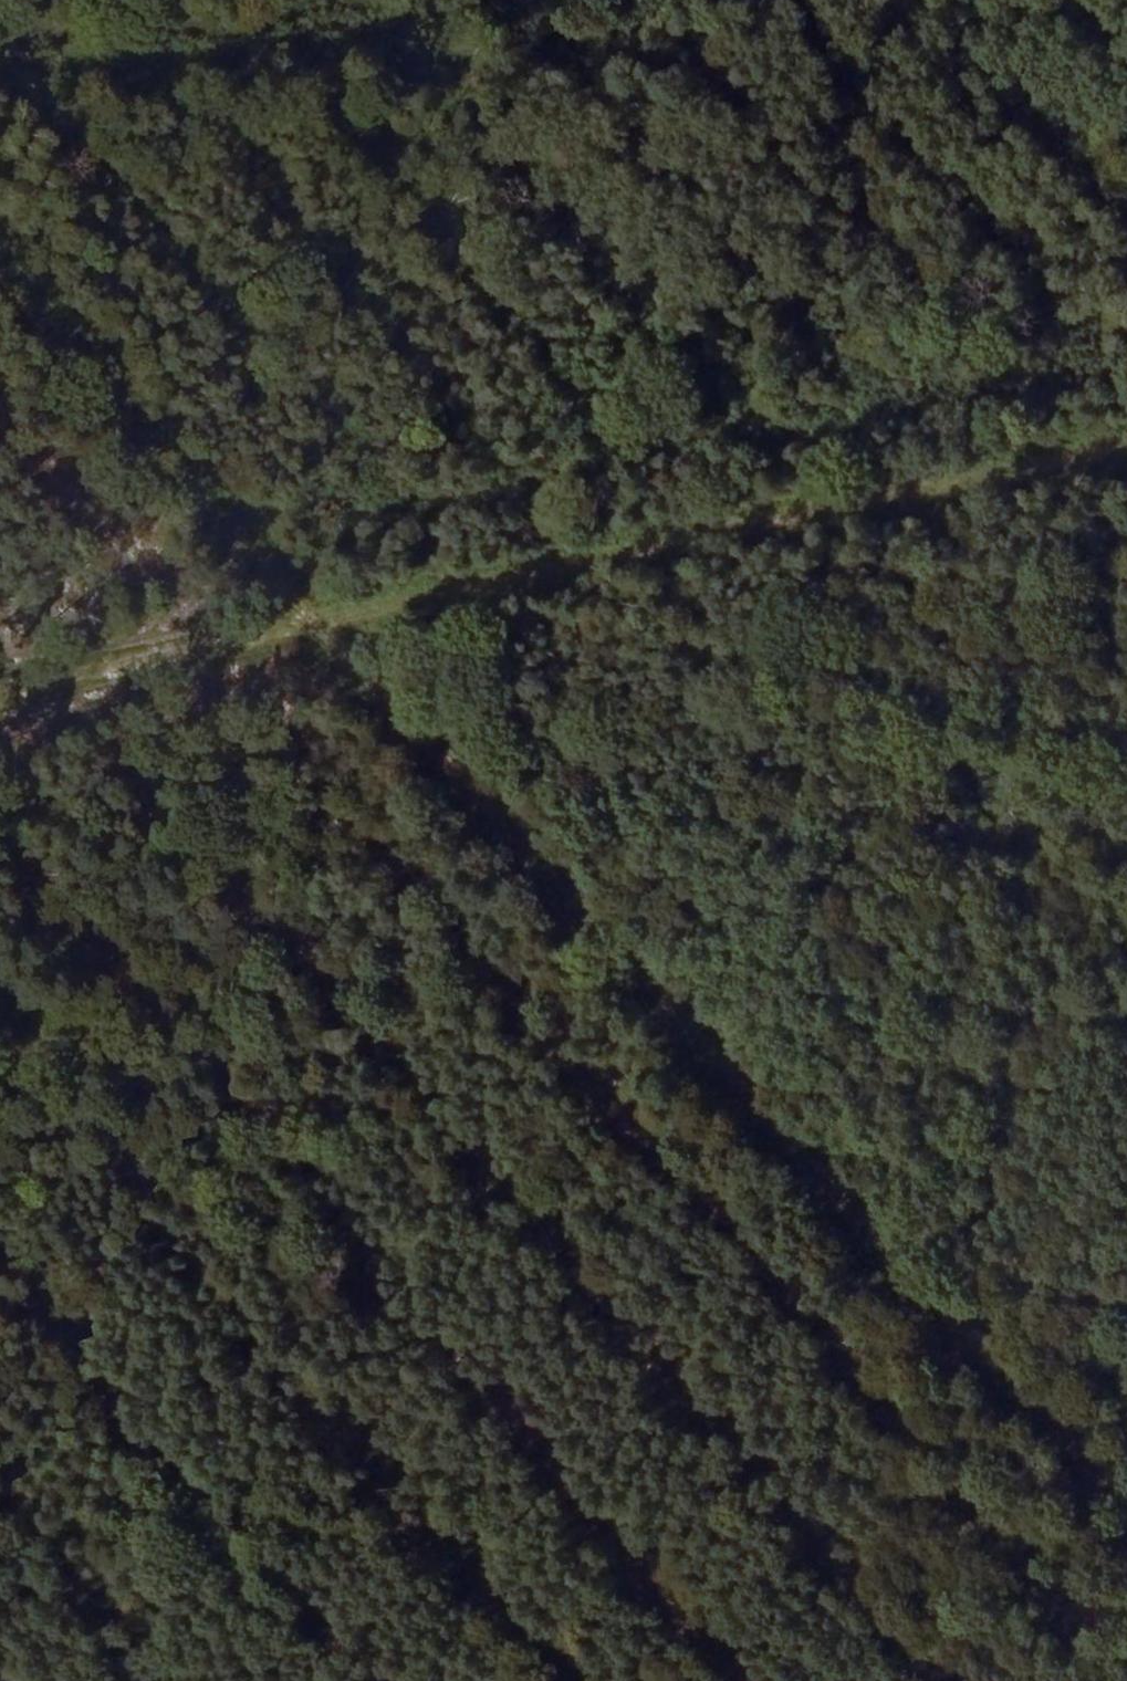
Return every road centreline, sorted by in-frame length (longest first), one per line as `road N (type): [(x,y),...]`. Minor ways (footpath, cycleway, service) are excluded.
road 1 (track): [(1126,1517),(868,1247),(304,623)]
road 2 (track): [(304,623),(1126,447)]
road 3 (track): [(304,623),(0,287)]
road 4 (track): [(304,623),(0,685)]

